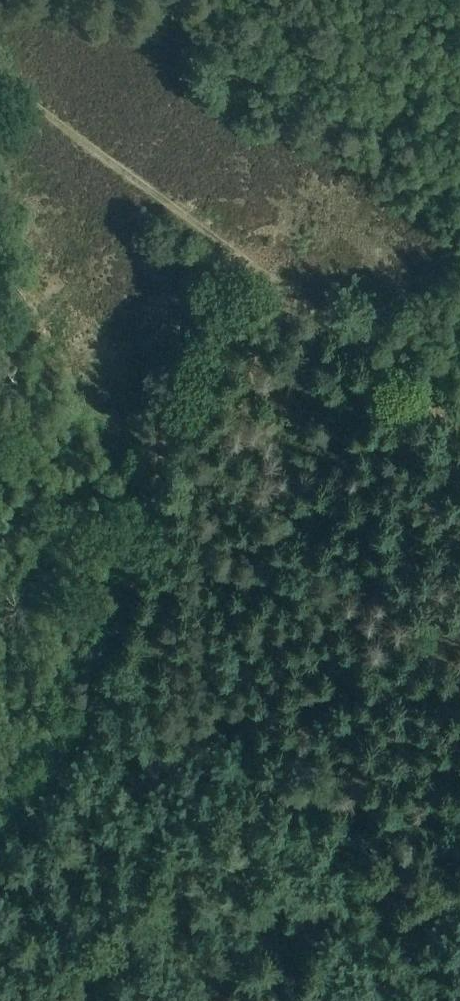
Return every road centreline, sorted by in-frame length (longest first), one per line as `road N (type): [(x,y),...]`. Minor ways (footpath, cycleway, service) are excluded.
road 1 (track): [(0,881),(111,681),(210,237)]
road 2 (track): [(459,419),(0,82)]
road 3 (track): [(79,747),(165,757),(459,823)]
road 4 (track): [(459,251),(357,344)]

